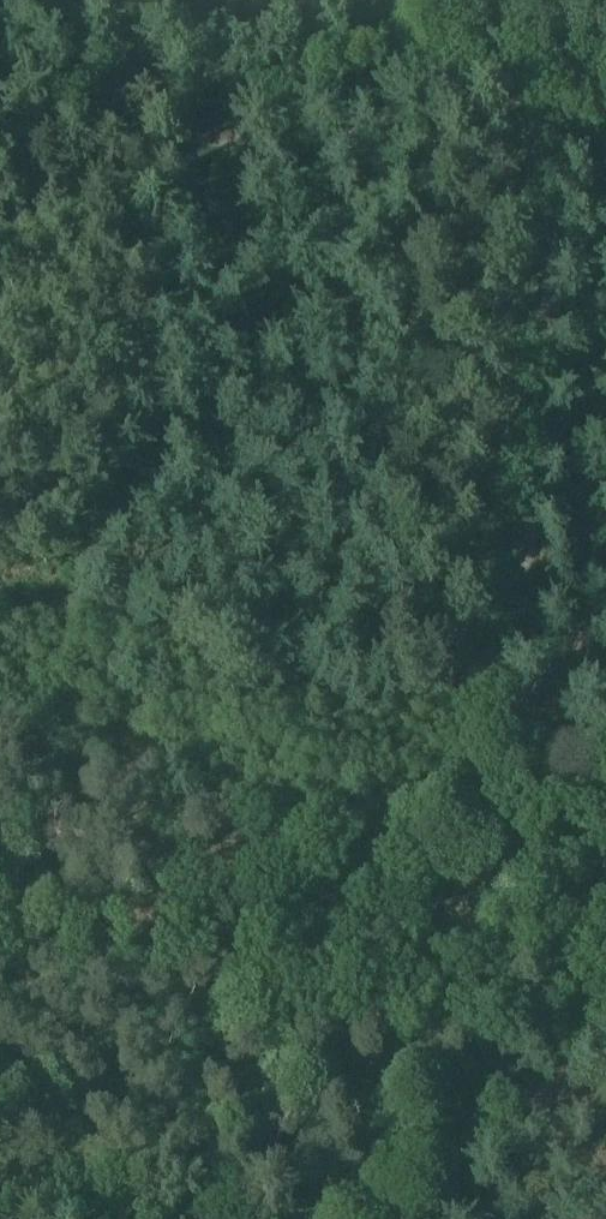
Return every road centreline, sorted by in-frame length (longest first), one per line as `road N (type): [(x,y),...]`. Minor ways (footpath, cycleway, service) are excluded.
road 1 (track): [(605,81),(532,94),(540,336),(532,578),(513,738),(466,877),(465,917),(486,989),(485,1057),(425,1218)]
road 2 (track): [(0,122),(42,132),(258,146),(532,94)]
road 3 (track): [(367,1218),(0,1136)]

